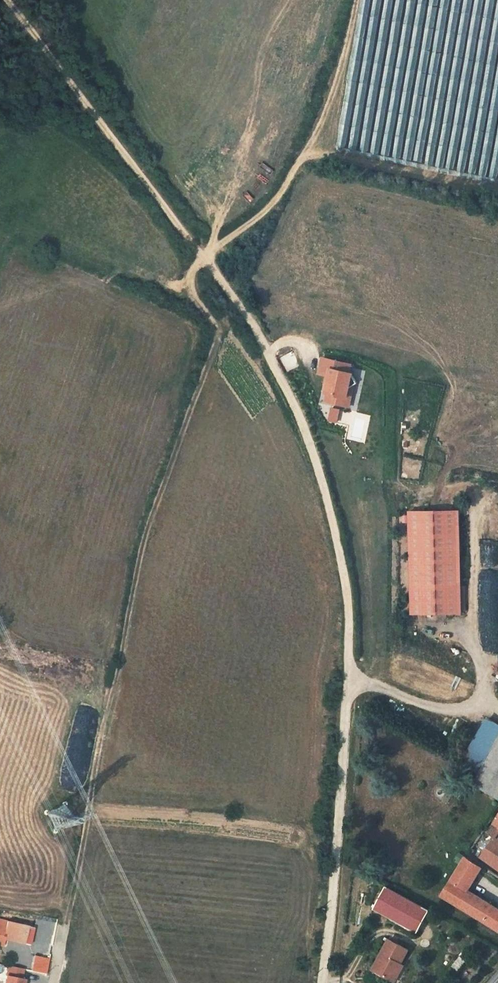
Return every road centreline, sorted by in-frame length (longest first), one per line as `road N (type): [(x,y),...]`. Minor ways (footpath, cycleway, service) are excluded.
road 1 (track): [(203,257),(194,275),(212,351),(133,587),(69,920)]
road 2 (unclassified): [(322,982),(349,680),(348,604),(316,459),(265,352)]
road 3 (track): [(265,352),(4,0)]
road 4 (track): [(203,257),(274,206),(330,101)]

